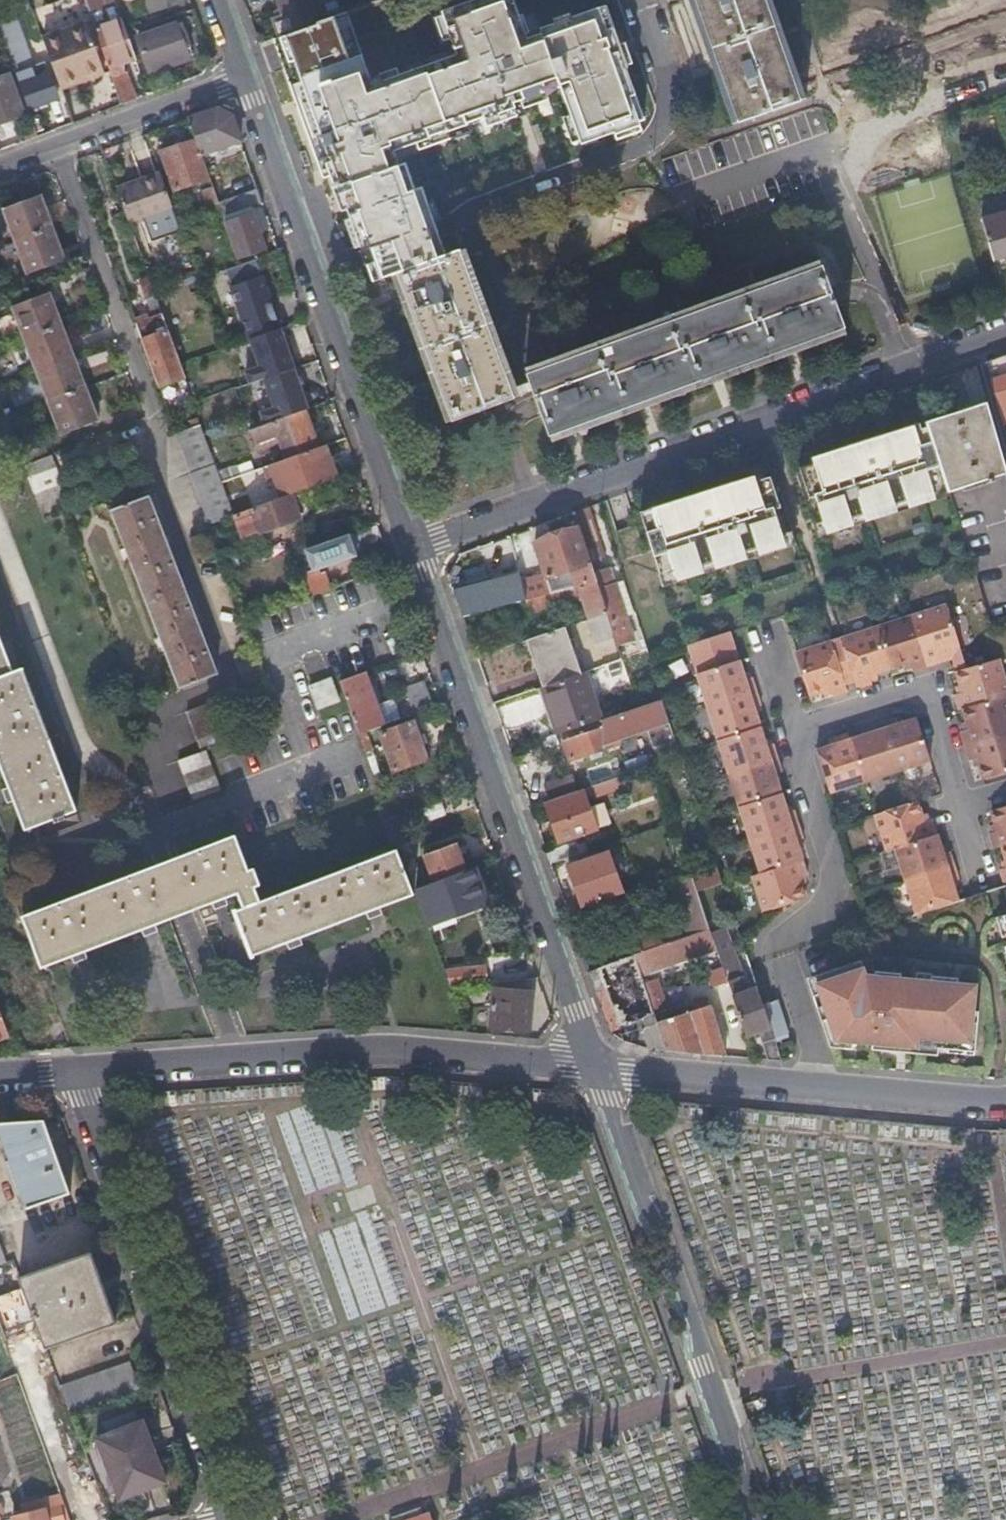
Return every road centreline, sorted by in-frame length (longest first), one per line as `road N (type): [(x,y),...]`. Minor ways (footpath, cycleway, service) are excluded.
road 1 (residential): [(1005,331),(413,546)]
road 2 (residential): [(413,546),(599,1068)]
road 3 (residential): [(599,1068),(386,1050),(73,1075)]
road 4 (residential): [(247,76),(413,546)]
road 5 (residential): [(753,1519),(599,1068)]
road 6 (residential): [(236,1519),(73,1075)]
road 7 (residential): [(1005,1097),(599,1068)]
road 8 (residential): [(0,163),(247,76)]

